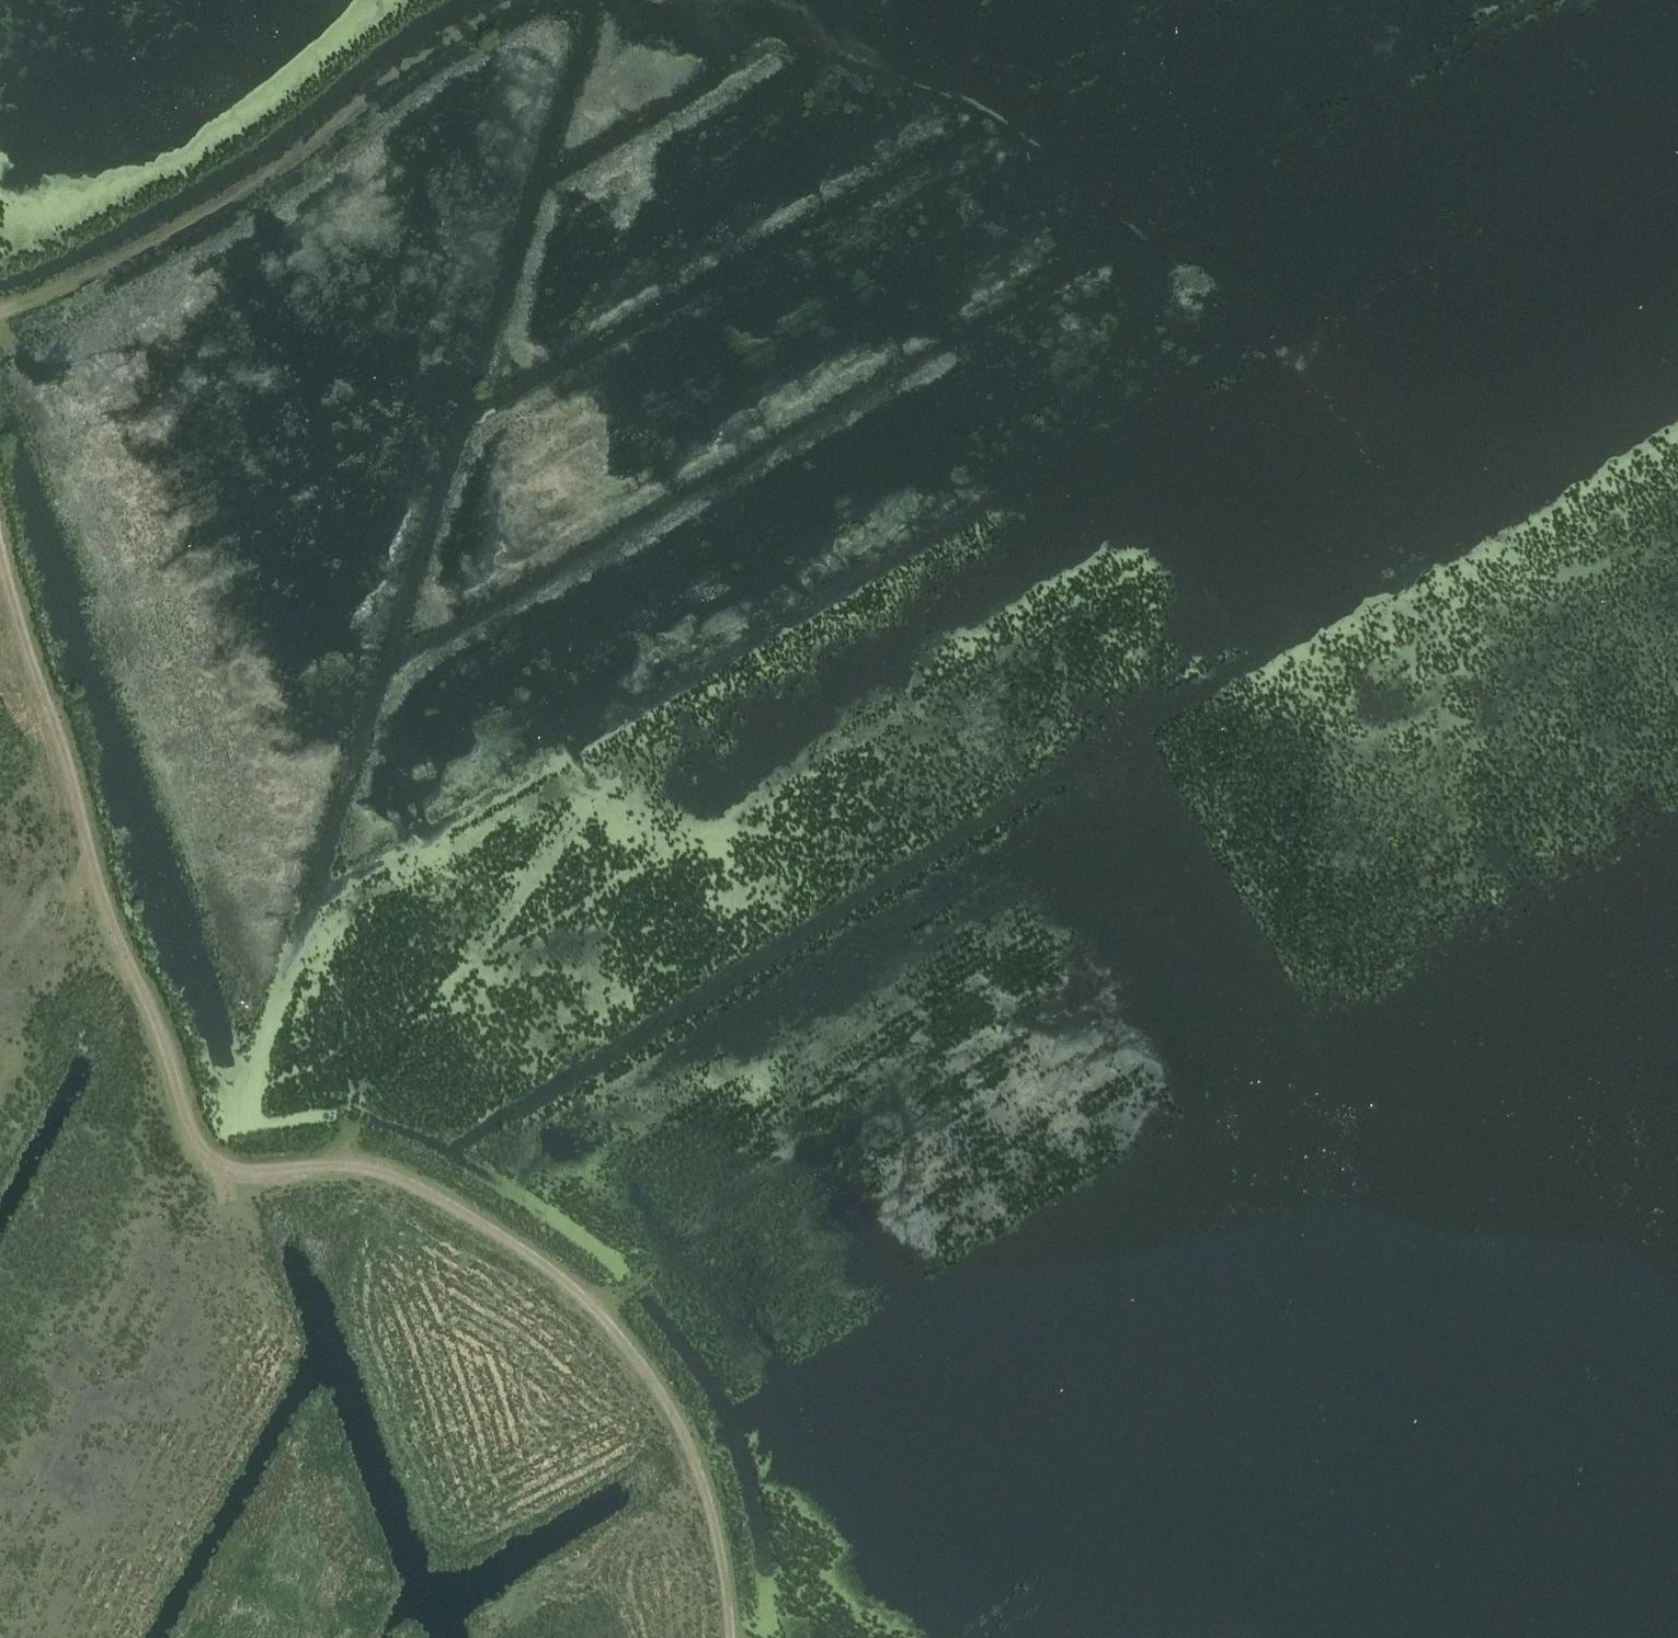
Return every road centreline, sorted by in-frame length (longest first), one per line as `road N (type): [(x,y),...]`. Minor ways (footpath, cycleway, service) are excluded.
road 1 (track): [(0,537),(22,631),(114,920),(190,1124),(213,1156),(247,1169),(362,1167),(403,1179),(565,1277),(617,1331),(685,1429),(713,1506),(729,1637)]

